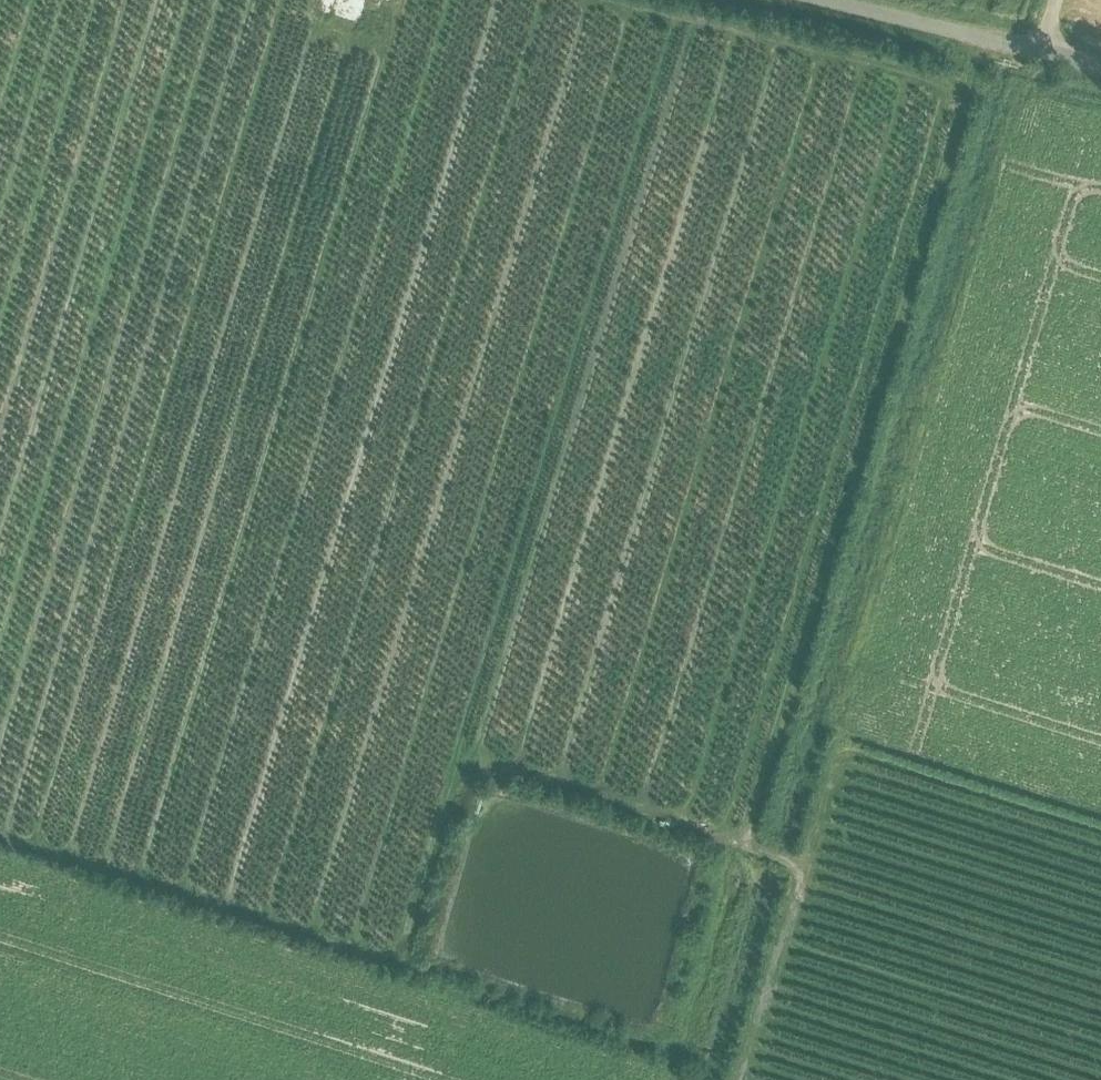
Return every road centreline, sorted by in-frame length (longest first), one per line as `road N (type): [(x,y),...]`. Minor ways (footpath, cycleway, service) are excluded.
road 1 (unclassified): [(1100,66),(831,0)]

